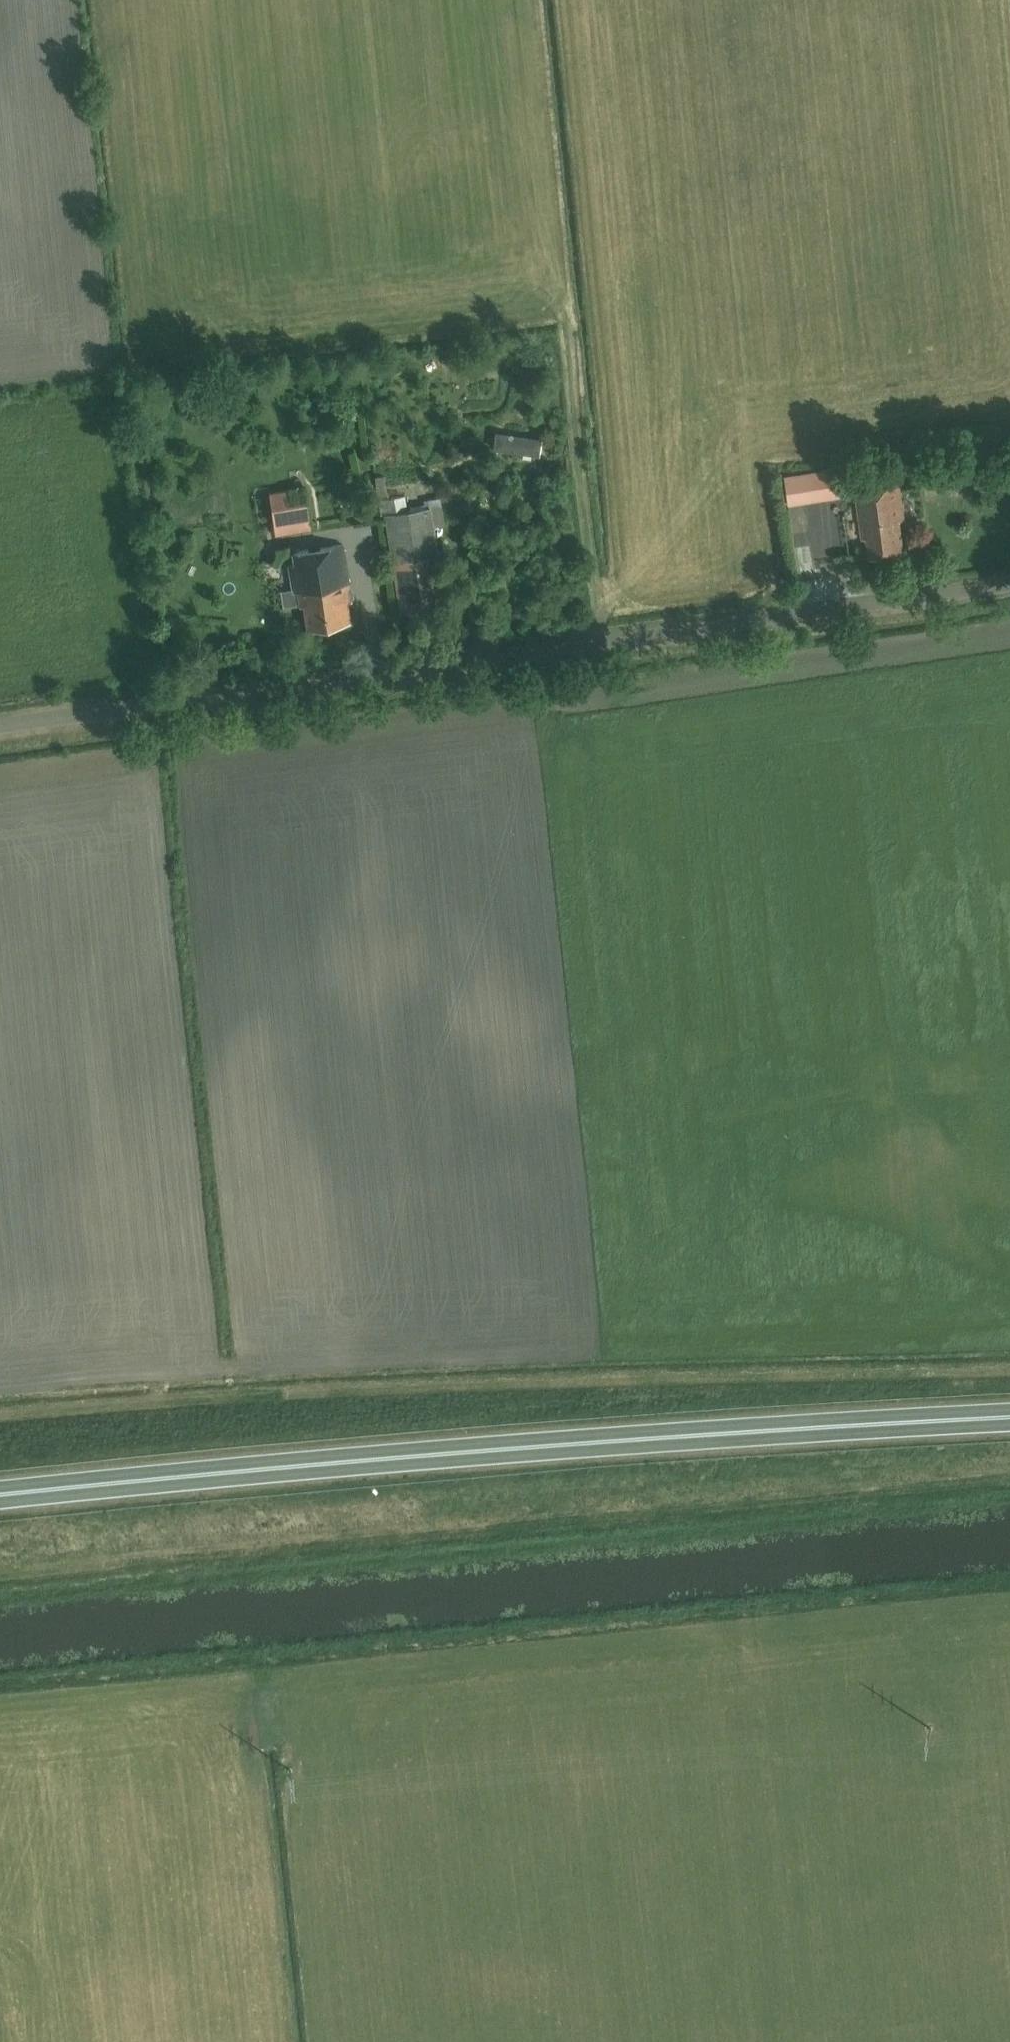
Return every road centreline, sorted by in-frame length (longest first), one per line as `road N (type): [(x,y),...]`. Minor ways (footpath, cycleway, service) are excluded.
road 1 (unclassified): [(0,724),(1009,582)]
road 2 (trunk): [(0,1494),(382,1457),(1009,1414)]

